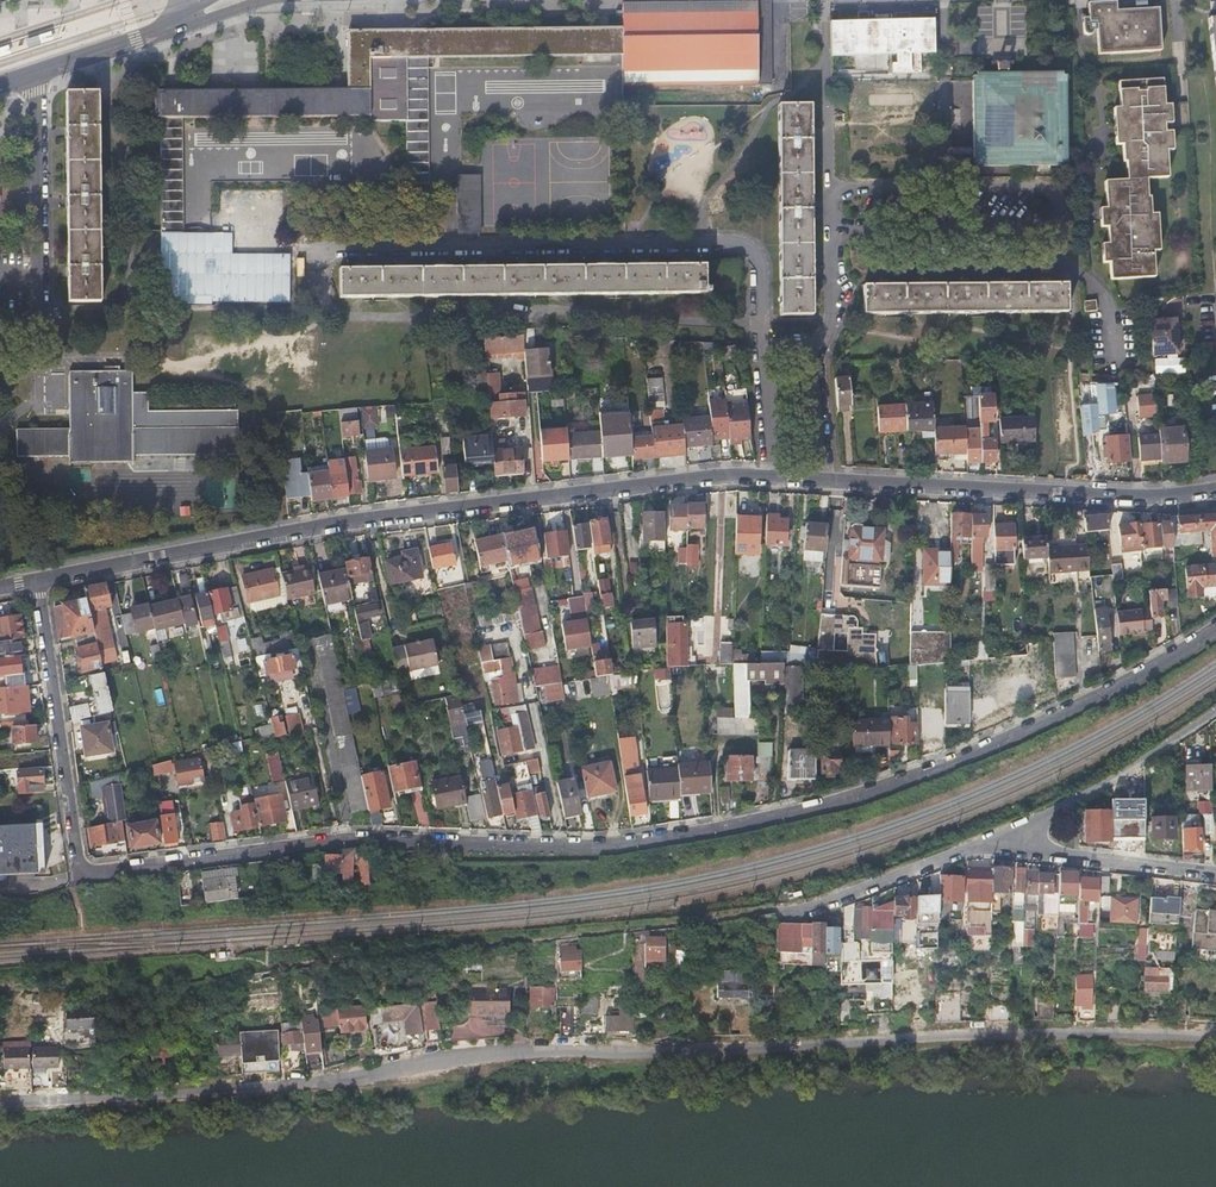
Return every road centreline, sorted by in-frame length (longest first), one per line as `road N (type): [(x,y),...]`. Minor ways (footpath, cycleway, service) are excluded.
road 1 (residential): [(37,581),(83,876),(355,841),(622,847),(800,817),(1069,715),(1215,632)]
road 2 (residential): [(1215,1042),(550,1049),(459,1053),(362,1077),(207,1092),(0,1100)]
road 3 (residential): [(773,477),(338,522),(37,581)]
road 4 (residential): [(303,249),(736,243),(760,264),(761,347)]
road 5 (residential): [(1215,489),(1149,495),(825,480)]
road 6 (residential): [(826,2),(831,314),(815,347)]
road 7 (residential): [(31,75),(38,91),(40,411)]
road 8 (residential): [(777,909),(809,909),(1024,831)]
road 9 (residential): [(1024,831),(1132,776),(1215,714)]
road 10 (residential): [(1024,831),(1049,853),(1215,871)]
road 11 (residential): [(186,21),(31,75)]
road 12 (residential): [(825,480),(815,347)]
road 13 (residential): [(761,347),(773,477)]

